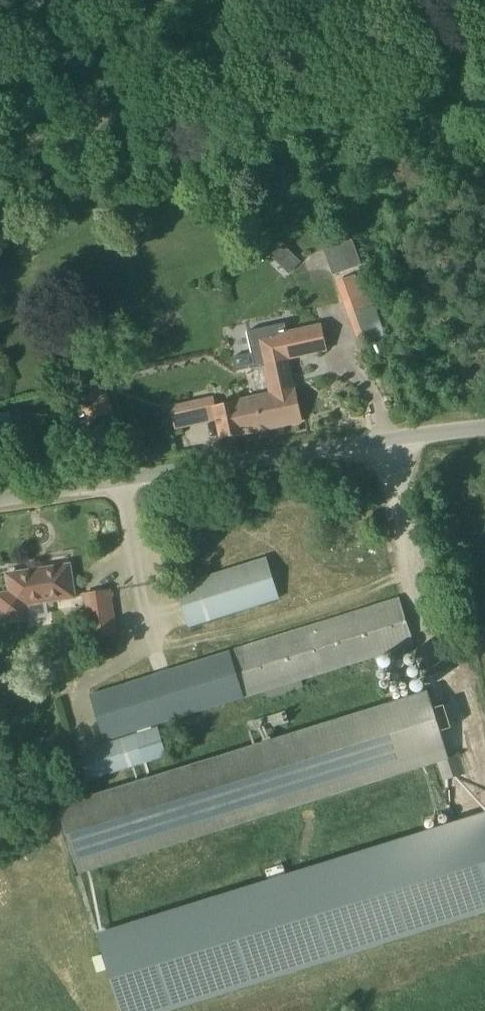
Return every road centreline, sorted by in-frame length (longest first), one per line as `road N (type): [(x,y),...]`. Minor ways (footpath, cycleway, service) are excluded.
road 1 (unclassified): [(0,500),(355,441),(484,429)]

